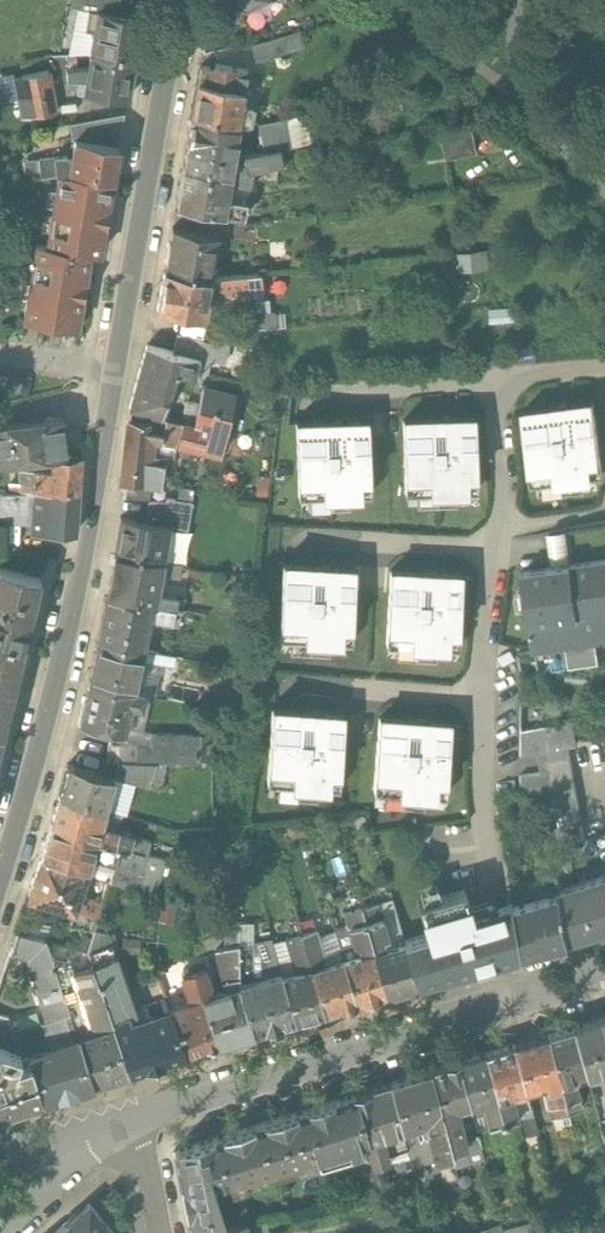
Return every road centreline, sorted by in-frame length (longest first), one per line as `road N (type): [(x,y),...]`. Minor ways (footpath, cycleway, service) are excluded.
road 1 (residential): [(116,376),(87,552),(0,868)]
road 2 (tertiary): [(513,1008),(137,1116)]
road 3 (residential): [(182,0),(116,376)]
road 4 (residential): [(513,1008),(481,788),(478,698)]
road 5 (residential): [(478,698),(300,685)]
road 6 (residential): [(495,554),(503,502),(498,379)]
road 7 (residential): [(495,554),(324,540)]
road 8 (residential): [(498,379),(334,393)]
road 9 (residential): [(478,698),(495,554)]
road 10 (residential): [(3,1232),(76,1168),(68,1136)]

